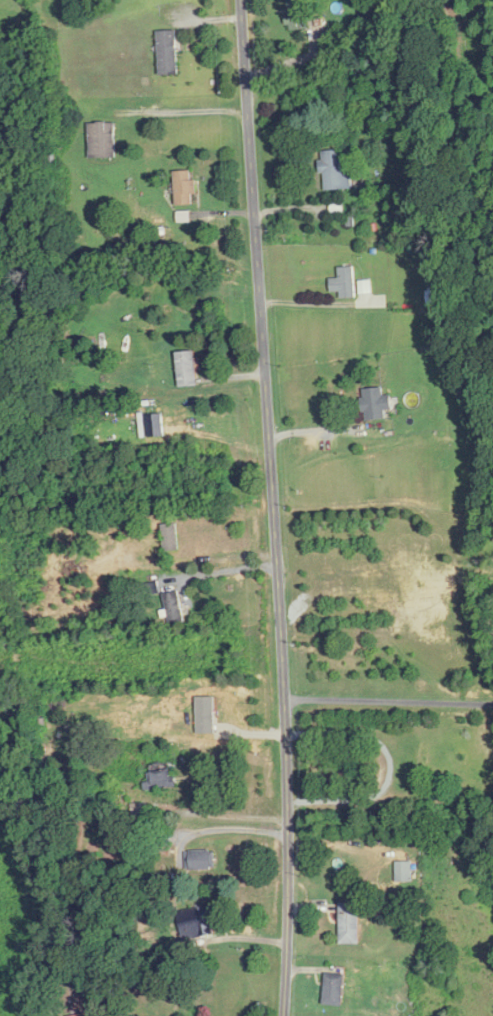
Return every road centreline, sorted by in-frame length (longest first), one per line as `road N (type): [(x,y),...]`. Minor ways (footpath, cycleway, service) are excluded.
road 1 (residential): [(285,1015),(285,736),(241,0)]

